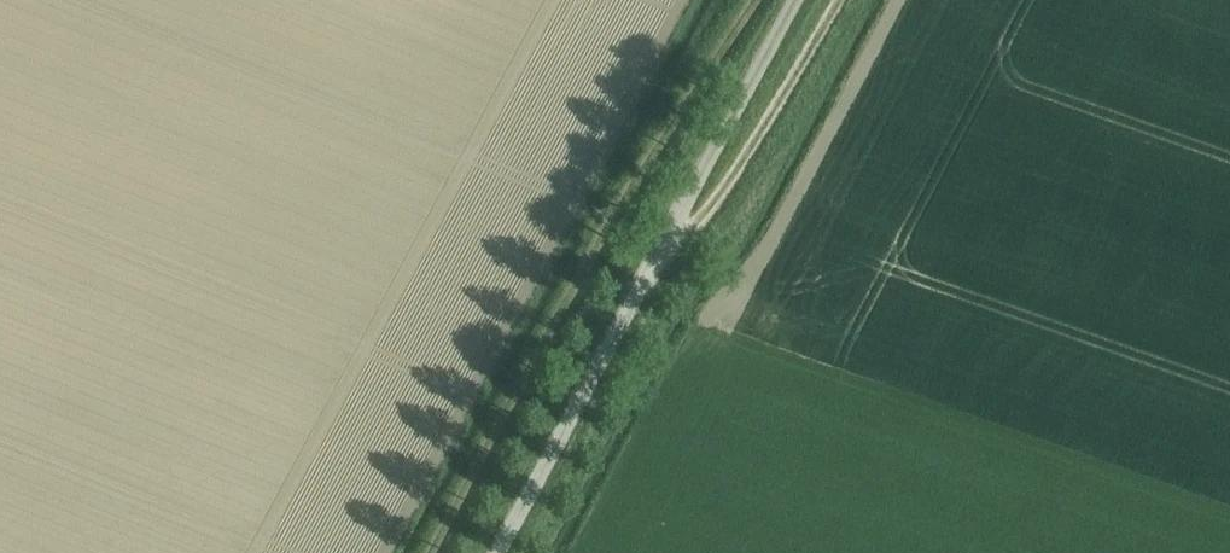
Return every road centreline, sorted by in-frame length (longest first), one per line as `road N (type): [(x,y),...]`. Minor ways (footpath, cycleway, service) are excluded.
road 1 (track): [(750,0),(616,203),(416,552)]
road 2 (unclassified): [(496,552),(791,0)]

